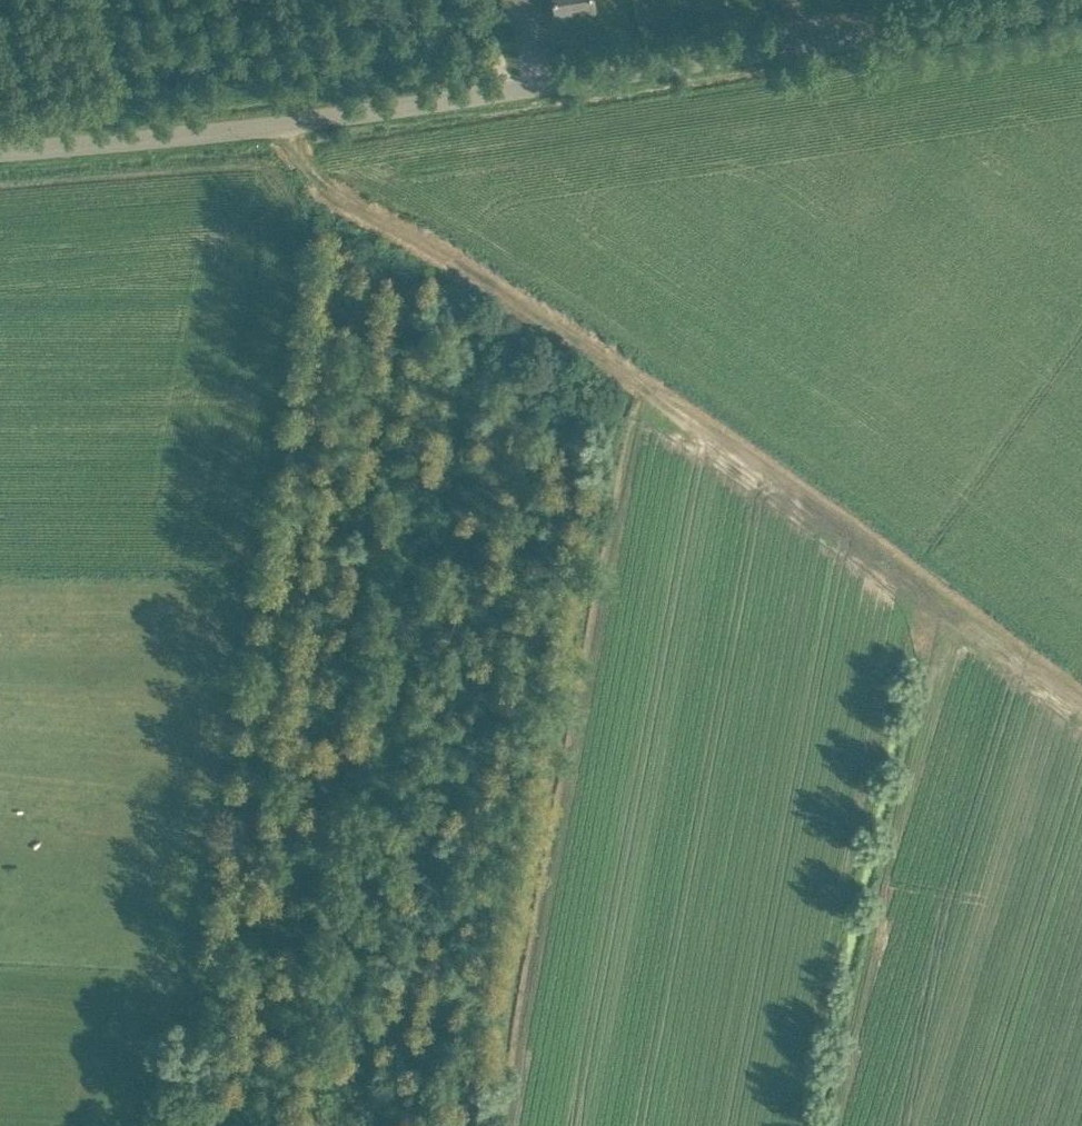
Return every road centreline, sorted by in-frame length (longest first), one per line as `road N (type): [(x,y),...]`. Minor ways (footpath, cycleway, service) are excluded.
road 1 (unclassified): [(1081,7),(281,125),(0,154)]
road 2 (track): [(281,125),(322,181),(704,426),(1081,700)]

